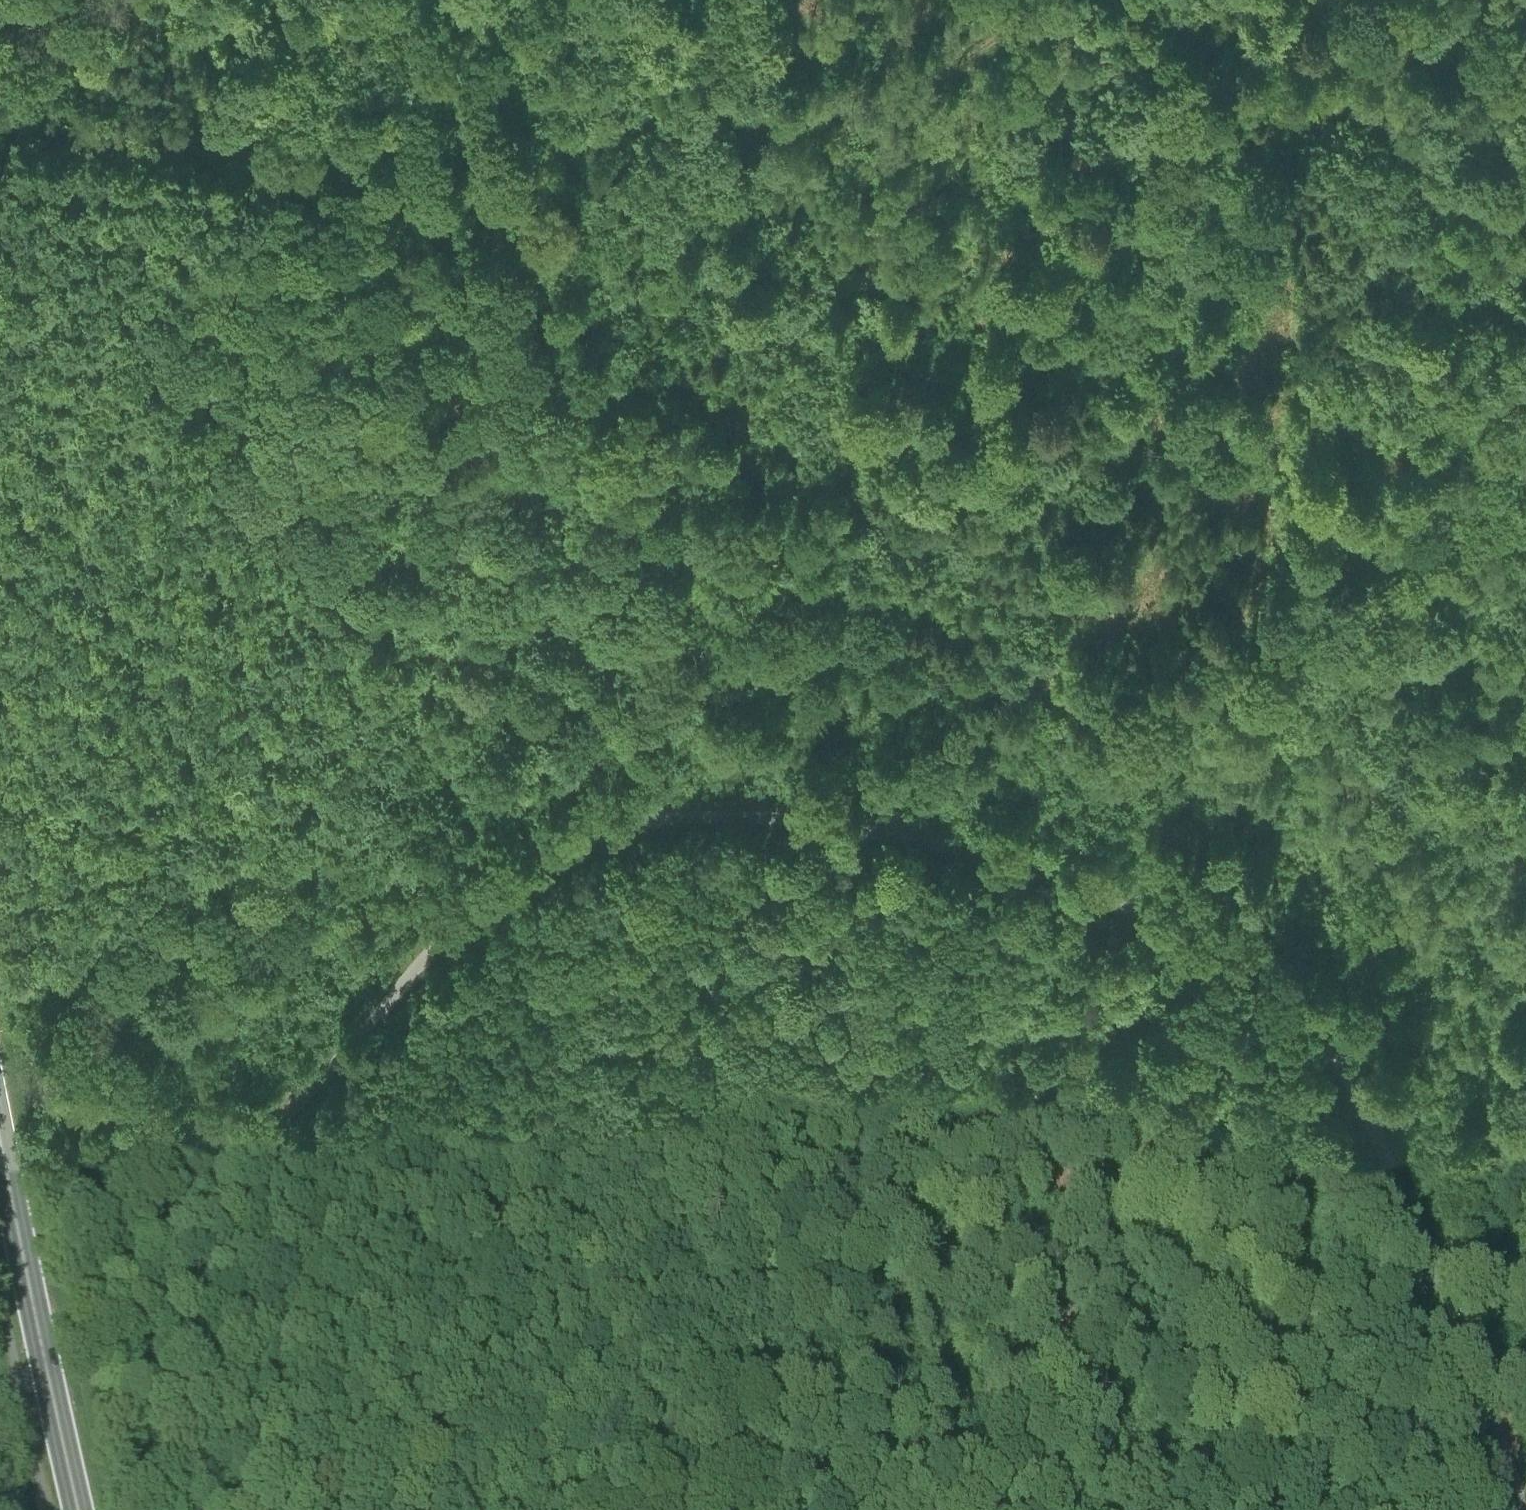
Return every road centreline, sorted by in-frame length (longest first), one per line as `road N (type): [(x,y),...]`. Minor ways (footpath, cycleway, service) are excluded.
road 1 (track): [(1508,1509),(1414,1215),(1320,1054),(1269,989),(1198,937),(1001,846),(813,807),(672,804),(596,824),(524,867),(447,934),(104,1293),(0,1385)]
road 2 (track): [(1051,0),(899,105),(699,118),(479,200),(391,195),(101,127),(0,122)]
road 3 (primary): [(0,1130),(86,1509)]

